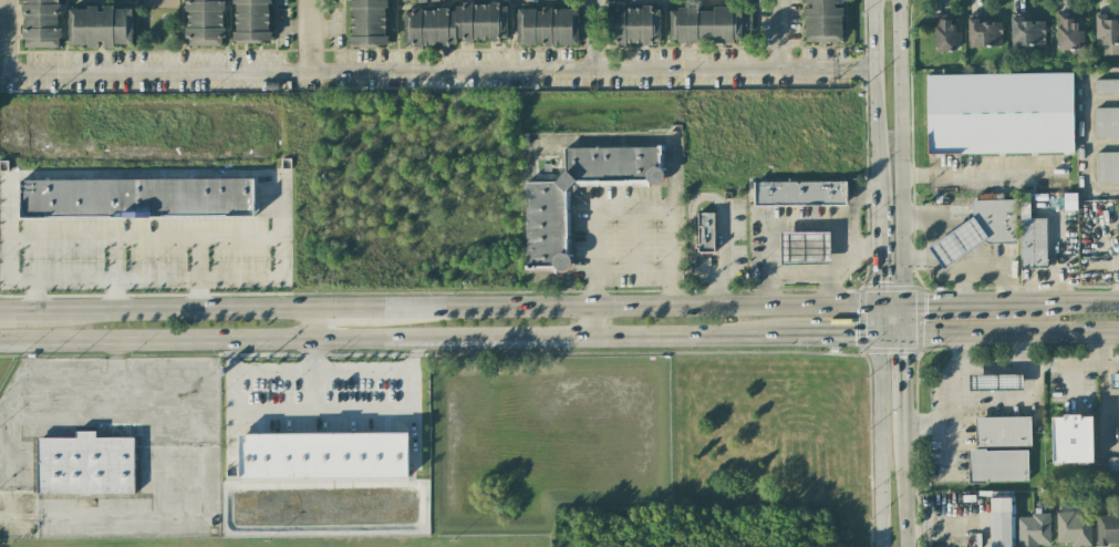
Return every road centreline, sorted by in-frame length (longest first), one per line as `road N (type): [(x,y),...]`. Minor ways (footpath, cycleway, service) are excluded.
road 1 (secondary): [(882,308),(43,312)]
road 2 (secondary): [(0,342),(806,337)]
road 3 (tertiary): [(903,308),(900,0)]
road 4 (secondary): [(882,337),(1118,334)]
road 5 (tertiary): [(882,337),(881,546)]
road 6 (tertiary): [(873,0),(879,188)]
road 7 (secondary): [(1118,306),(990,307)]
road 8 (tertiary): [(905,546),(904,425)]

